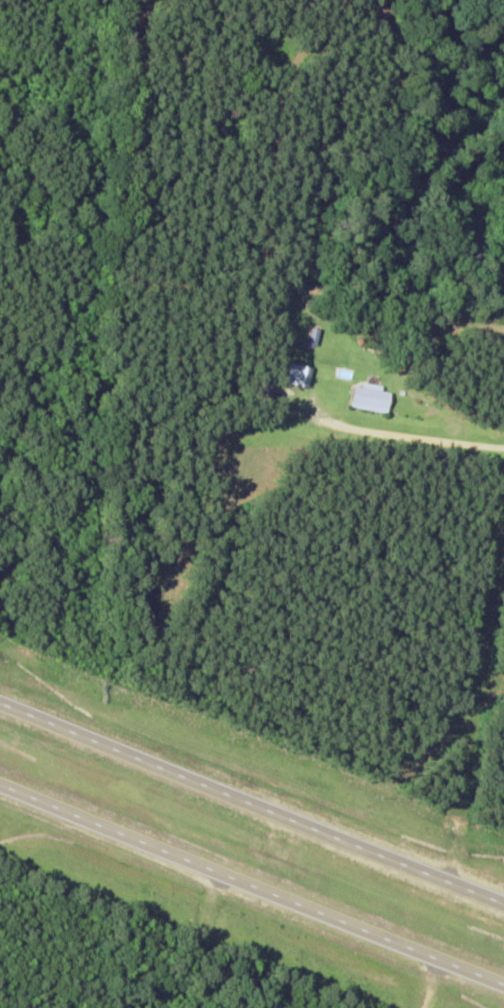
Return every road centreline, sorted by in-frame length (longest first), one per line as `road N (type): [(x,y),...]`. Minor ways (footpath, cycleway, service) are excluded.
road 1 (trunk): [(0,785),(503,985)]
road 2 (trunk): [(503,903),(0,704)]

